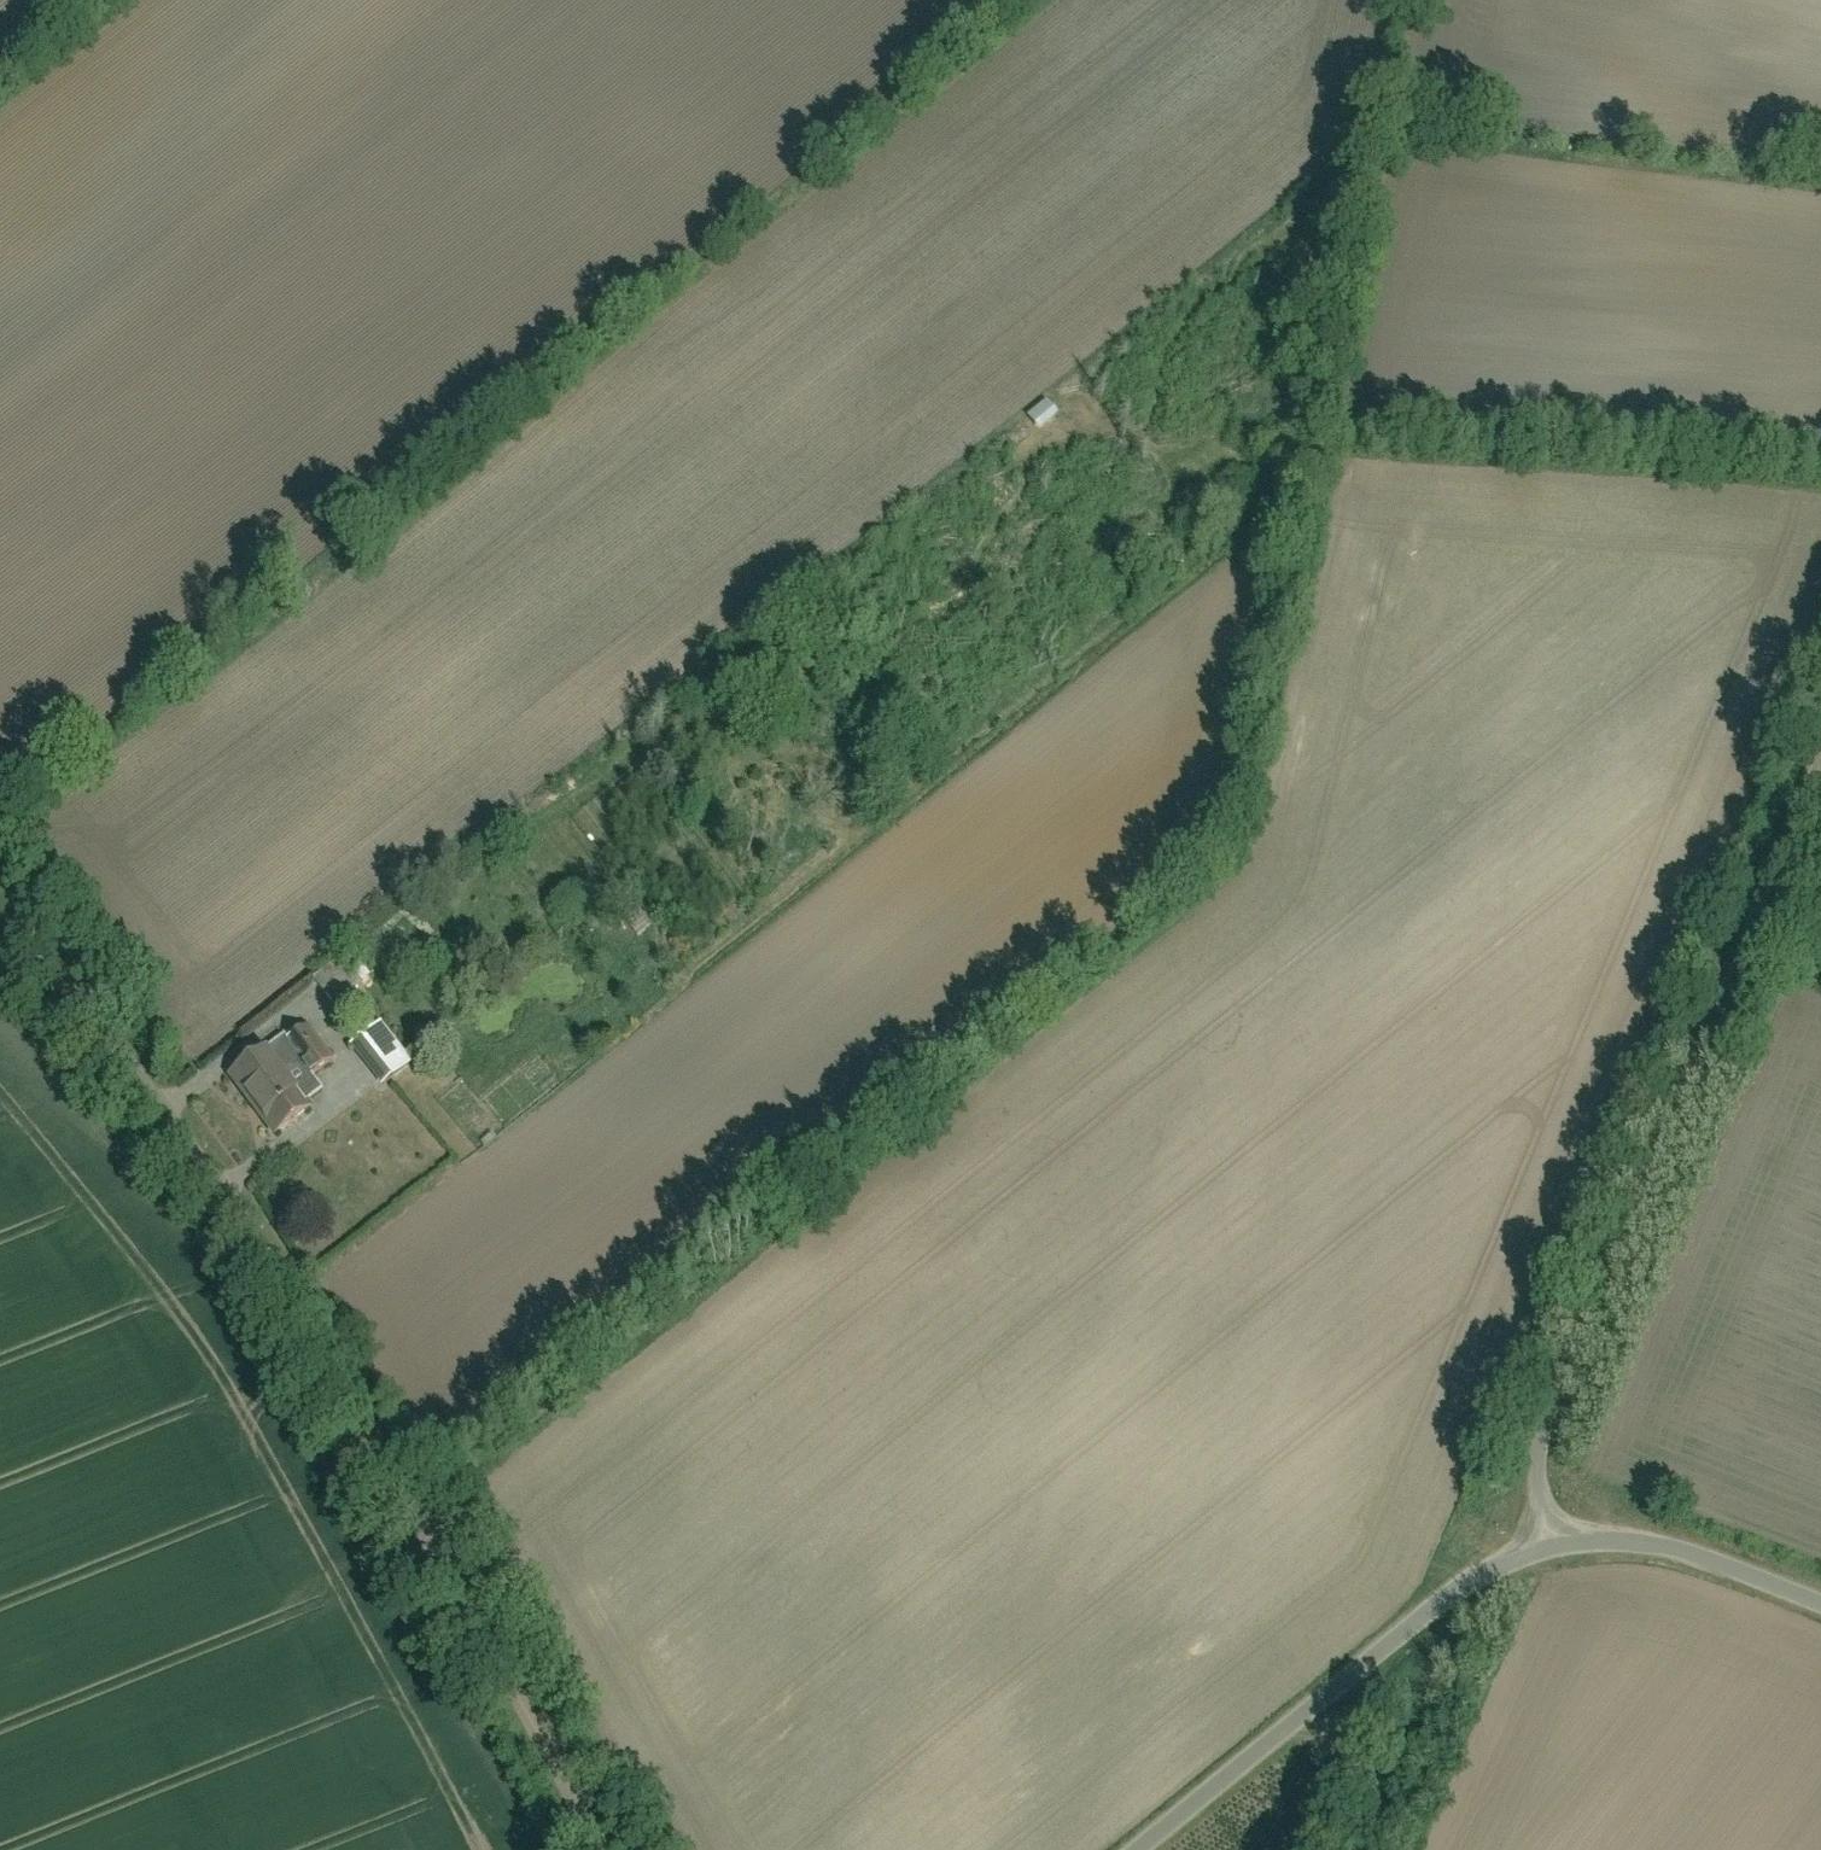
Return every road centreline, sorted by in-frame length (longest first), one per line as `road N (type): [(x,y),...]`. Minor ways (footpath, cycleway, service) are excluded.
road 1 (residential): [(0,885),(190,1138),(358,1406),(607,1849)]
road 2 (residential): [(1552,1539),(1539,1457),(1663,1117),(1820,735)]
road 3 (unclassified): [(1449,1595),(1137,1849)]
road 4 (unclassified): [(1820,1611),(1653,1542),(1552,1539)]
road 5 (residential): [(1354,1849),(1449,1595)]

